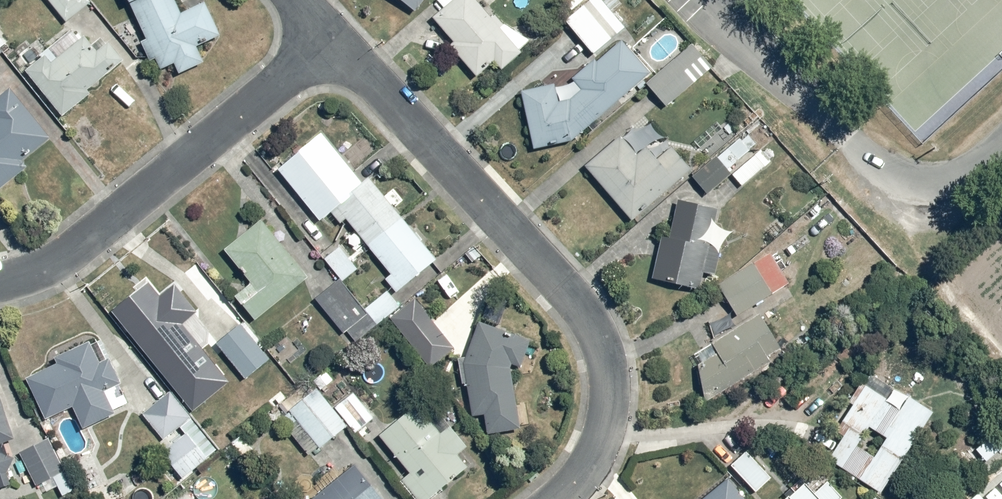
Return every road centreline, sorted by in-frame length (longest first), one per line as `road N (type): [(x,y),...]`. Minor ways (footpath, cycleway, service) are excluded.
road 1 (residential): [(557,498),(587,467),(603,431),(608,394),(594,333),(566,290),(336,38)]
road 2 (residential): [(0,280),(74,251),(336,38)]
road 3 (residential): [(855,154),(715,0)]

